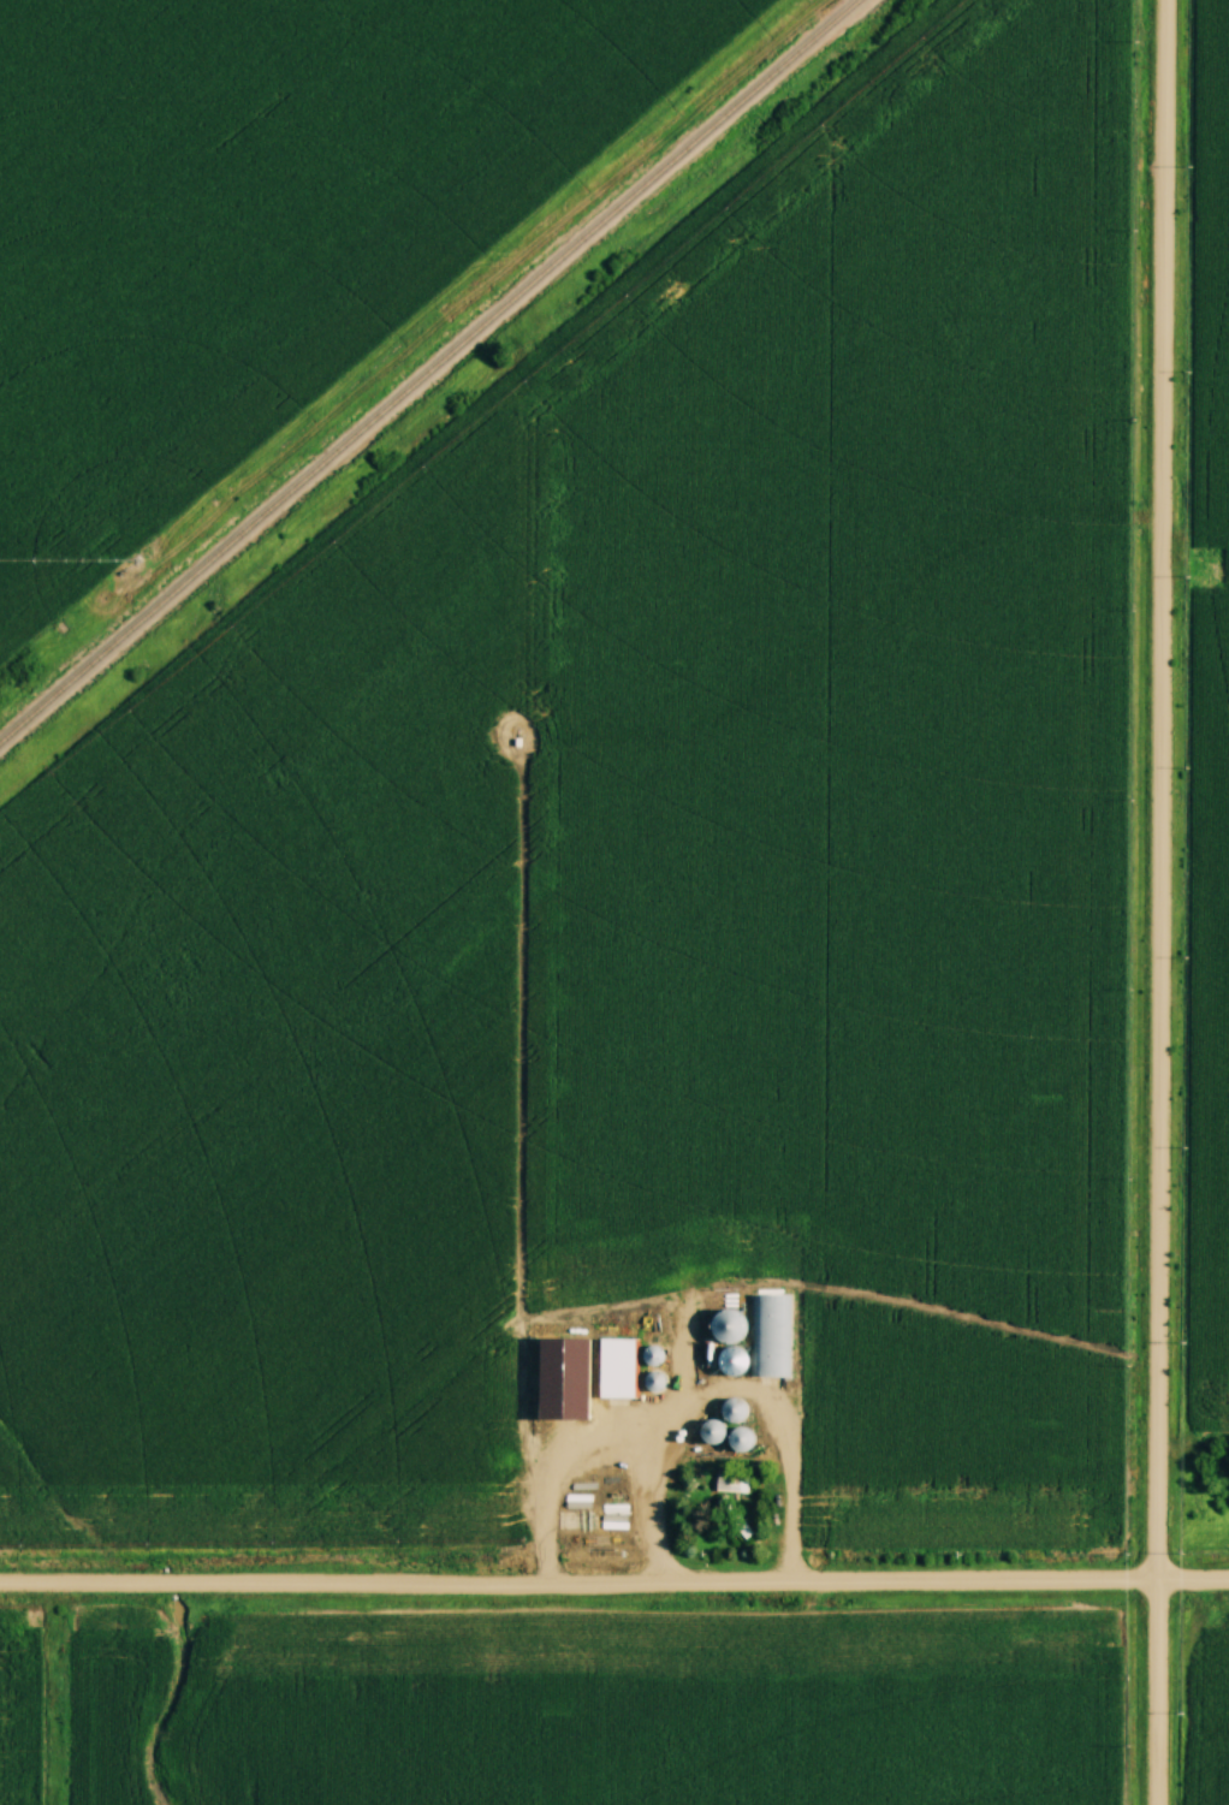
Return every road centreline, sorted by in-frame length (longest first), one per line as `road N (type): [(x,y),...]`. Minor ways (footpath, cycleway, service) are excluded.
road 1 (residential): [(1155,1804),(1165,0)]
road 2 (residential): [(1228,1580),(0,1584)]

